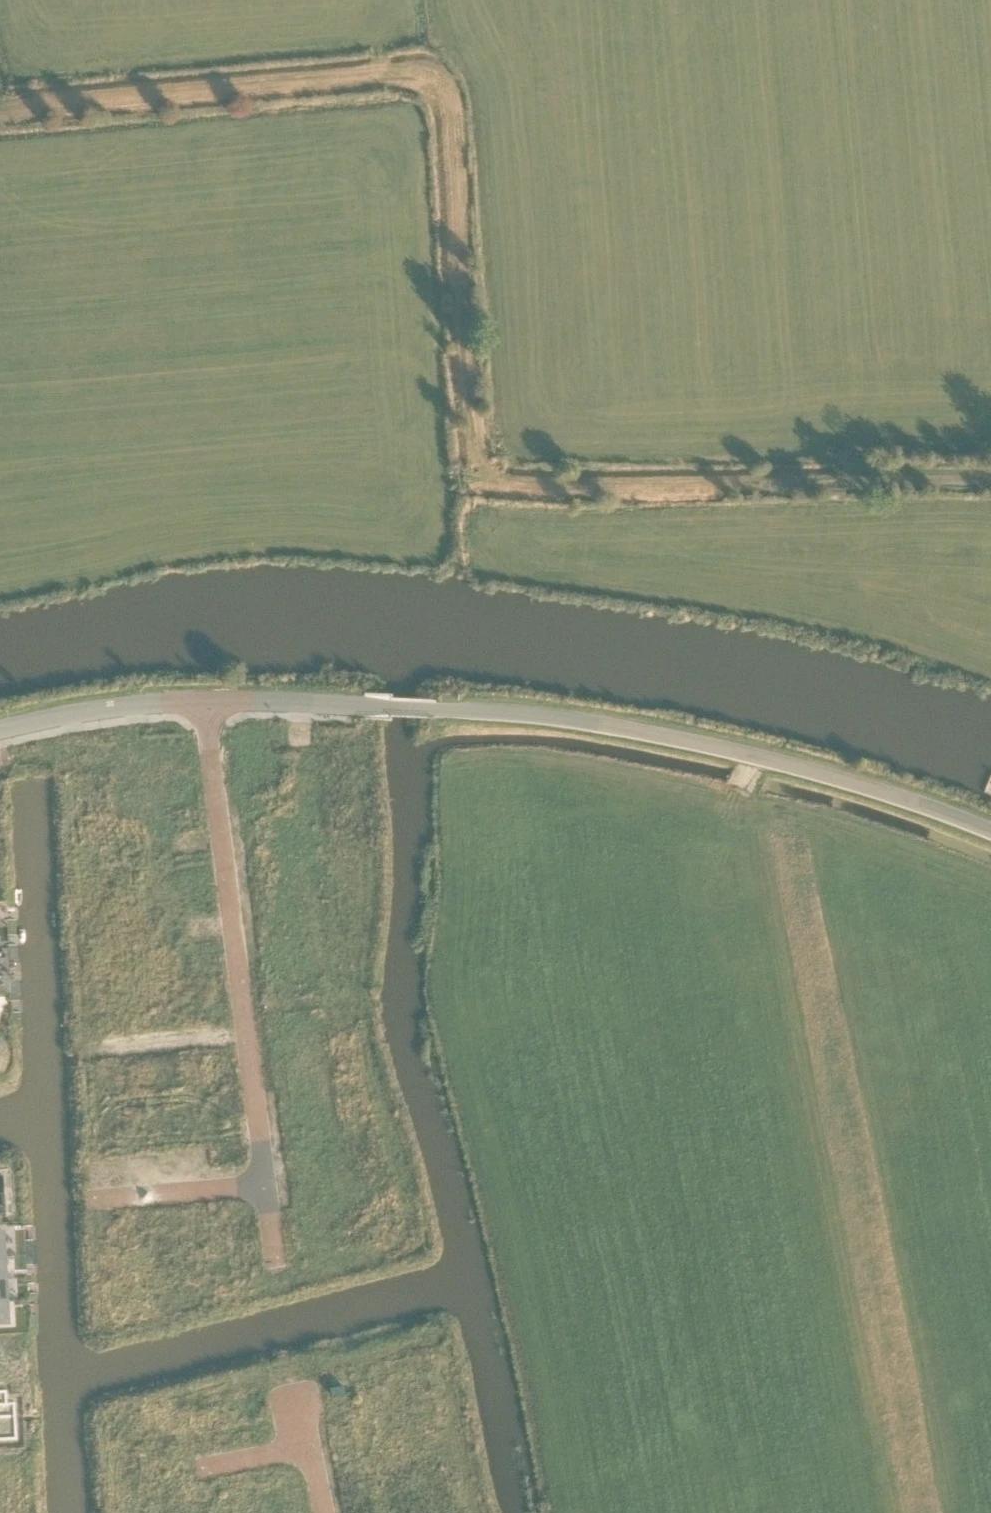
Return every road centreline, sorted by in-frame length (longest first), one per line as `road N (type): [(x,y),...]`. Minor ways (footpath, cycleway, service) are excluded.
road 1 (tertiary): [(208,703),(429,702),(597,724),(799,770),(990,836)]
road 2 (residential): [(208,703),(266,1183)]
road 3 (tertiary): [(0,731),(131,706),(208,703)]
road 4 (residential): [(266,1183),(88,1200)]

